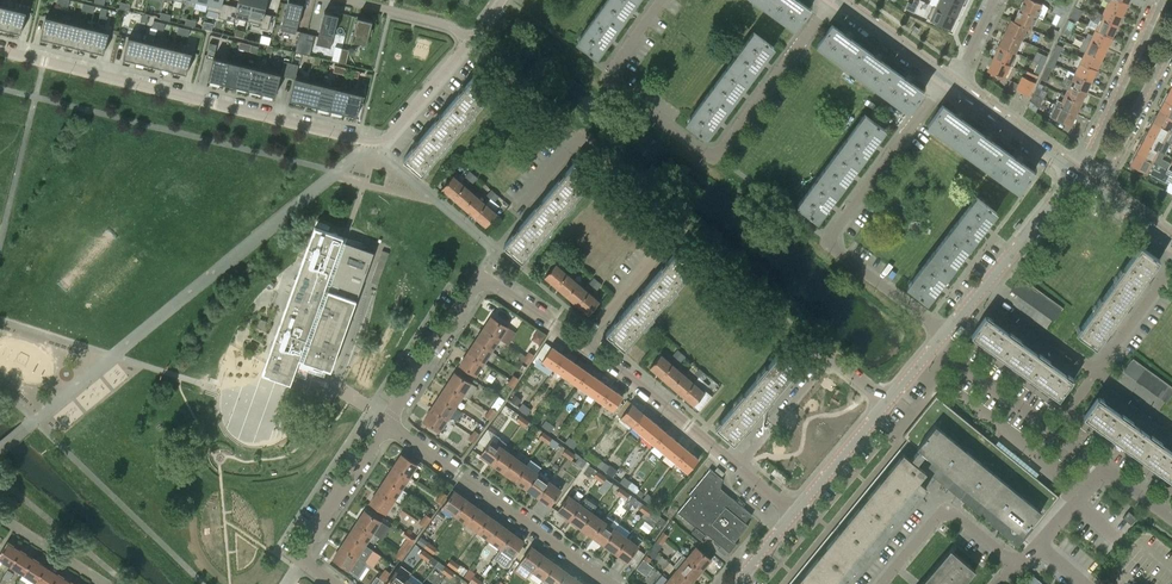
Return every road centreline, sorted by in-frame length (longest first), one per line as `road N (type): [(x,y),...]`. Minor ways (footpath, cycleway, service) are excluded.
road 1 (residential): [(0,50),(373,144),(469,42)]
road 2 (residential): [(585,344),(679,225),(581,136),(524,205)]
road 3 (residential): [(947,334),(837,247),(834,230),(951,82)]
road 4 (residential): [(611,85),(701,151),(719,155),(831,0)]
road 5 (residential): [(388,424),(607,583)]
road 6 (residential): [(739,466),(824,365),(837,362),(889,403)]
road 7 (residential): [(739,466),(585,344)]
road 8 (residential): [(1161,0),(1072,173)]
road 9 (residential): [(883,583),(947,510),(1019,567)]
road 10 (residential): [(388,424),(480,279)]
road 11 (residential): [(1098,192),(1171,49)]
road 12 (residential): [(303,560),(388,424)]
road 13 (residential): [(1072,173),(951,82)]
road 14 (residential): [(982,291),(1072,173)]
road 15 (residential): [(794,516),(889,403)]
road 16 (residential): [(1052,432),(935,349)]
road 17 (residential): [(1095,374),(982,291)]
road 18 (residential): [(951,82),(840,0)]
road 19 (residential): [(1095,374),(1171,266)]
road 20 (residential): [(469,42),(441,22),(351,0)]
road 21 (residential): [(585,344),(480,279)]

